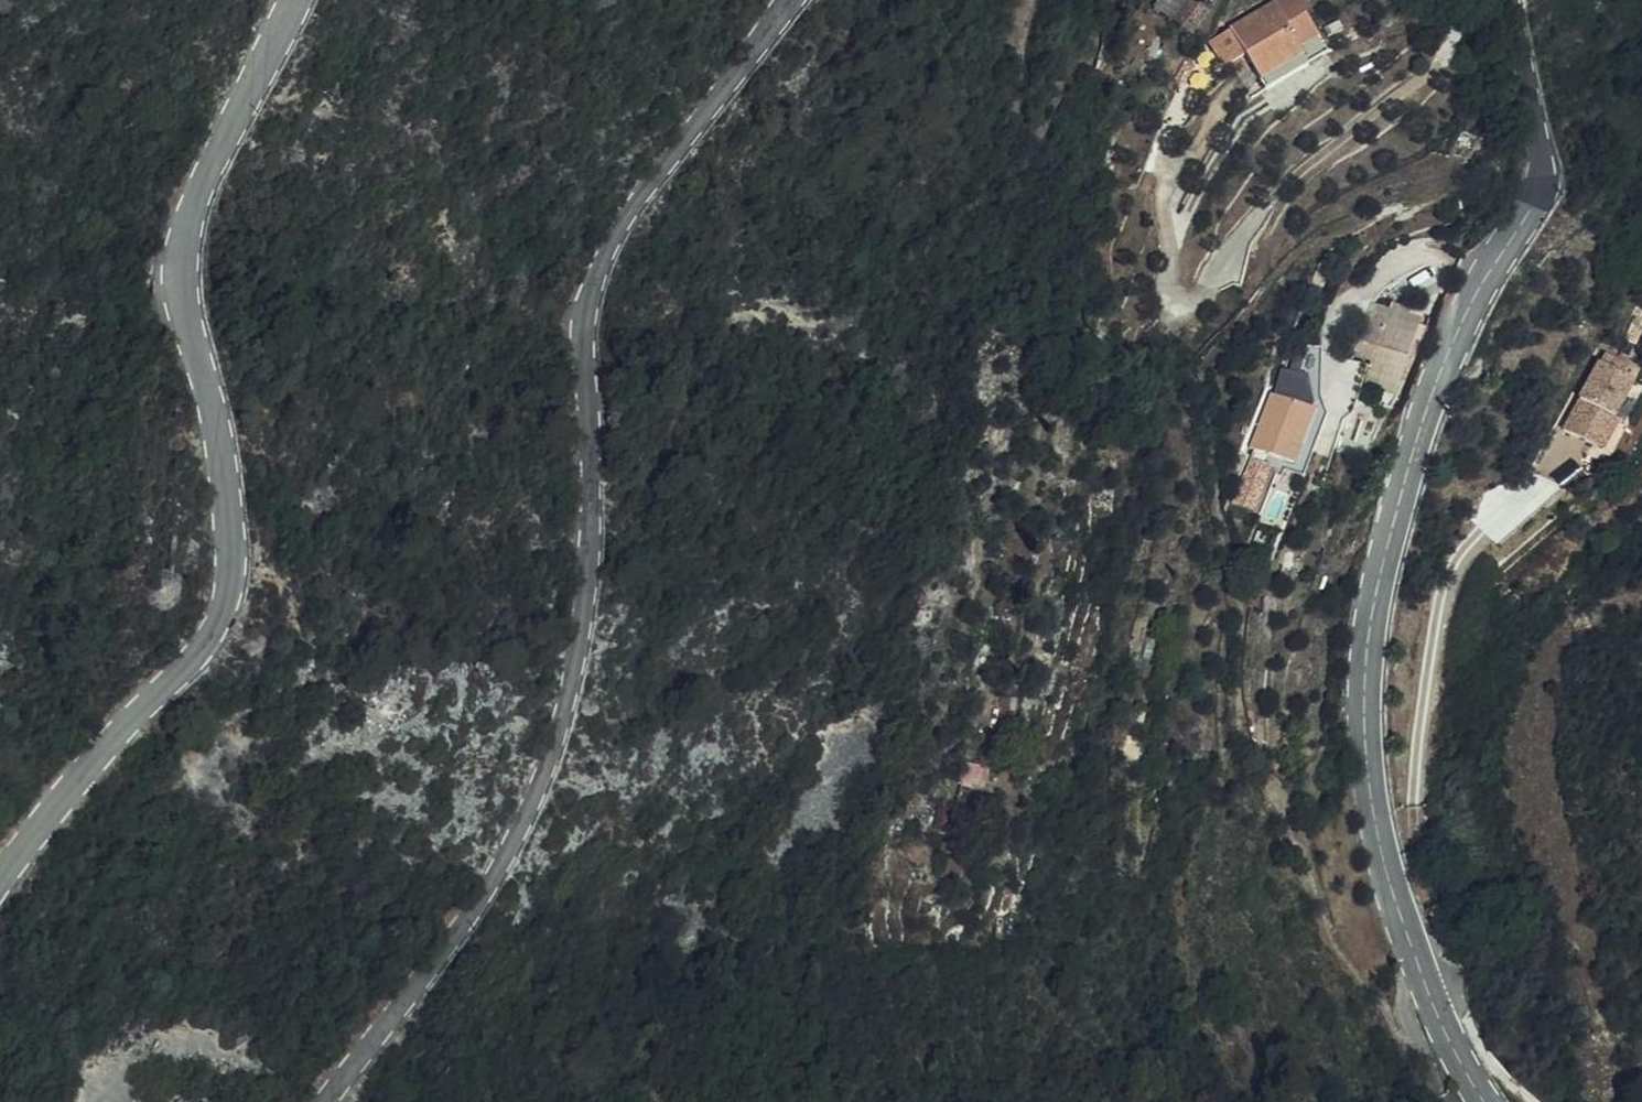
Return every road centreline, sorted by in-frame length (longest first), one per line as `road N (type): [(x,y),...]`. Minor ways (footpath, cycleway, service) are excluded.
road 1 (tertiary): [(327,1101),(469,915),(536,801),(574,687),(593,575),(596,466),(586,298),(617,228),(792,0)]
road 2 (tertiary): [(1505,0),(1544,168),(1430,410),(1398,517),(1366,682),(1377,822),(1422,970),(1487,1101)]
road 3 (tertiary): [(293,0),(199,188),(181,248),(182,294),(231,488),(233,584),(213,645),(143,706),(0,882)]

